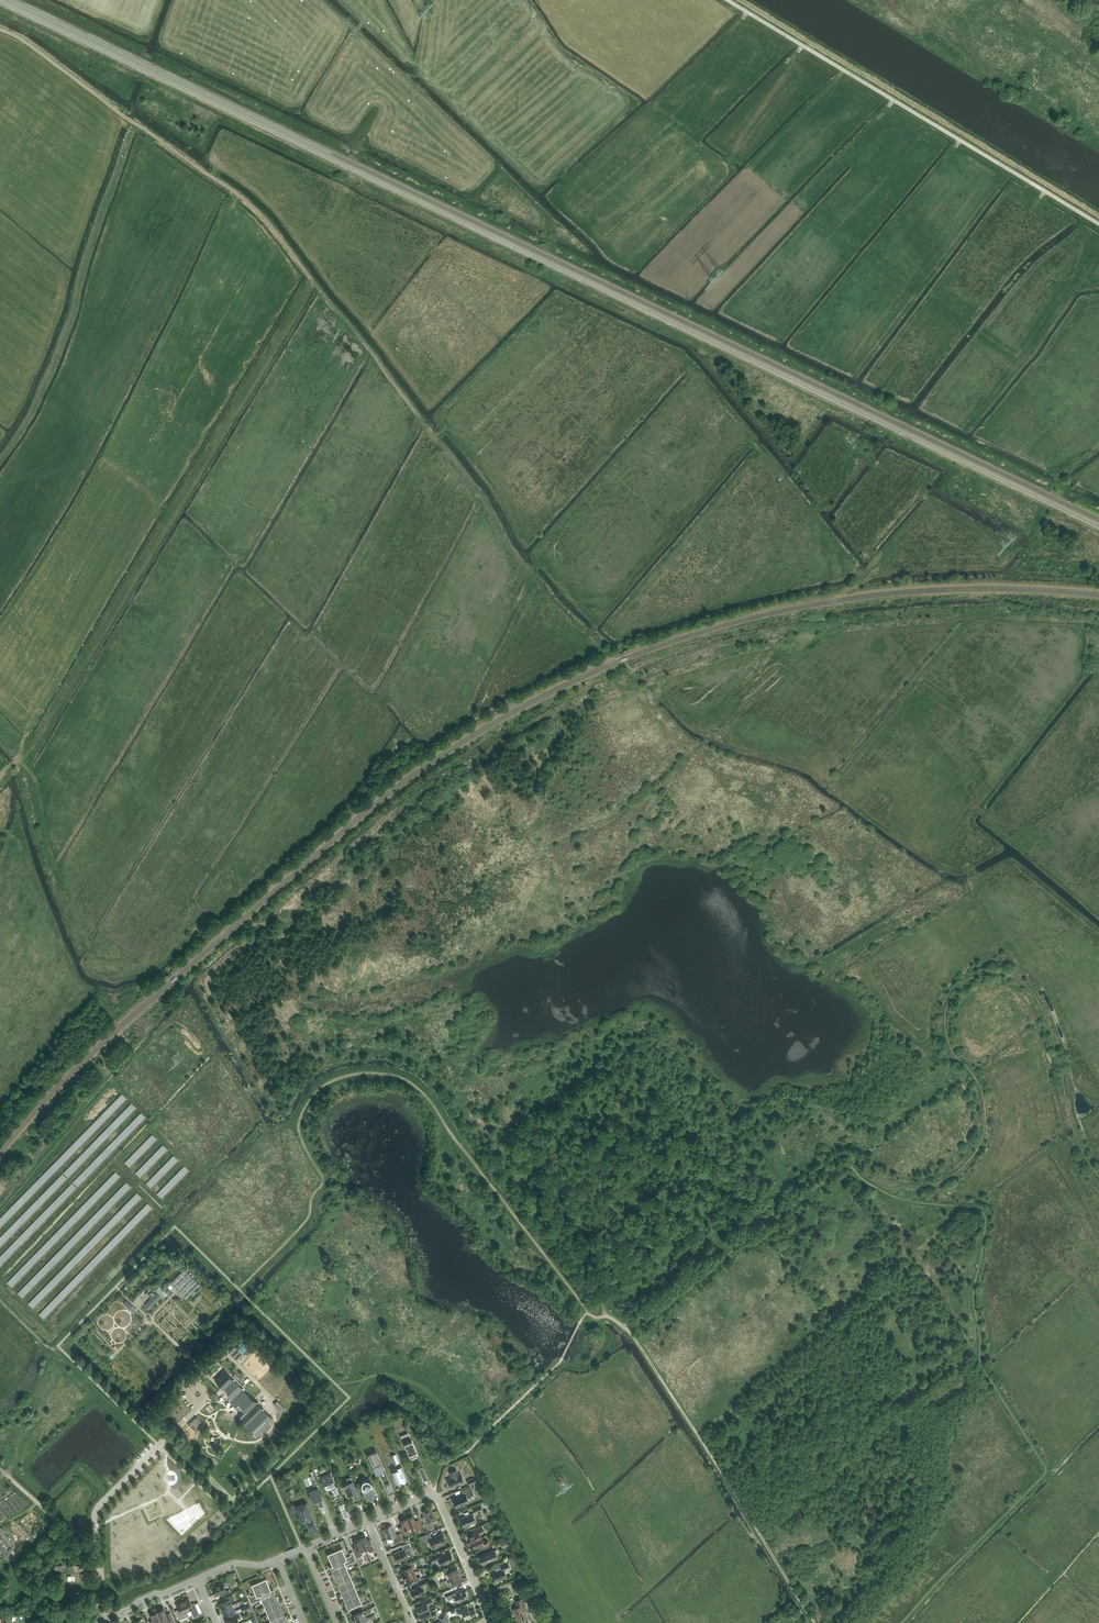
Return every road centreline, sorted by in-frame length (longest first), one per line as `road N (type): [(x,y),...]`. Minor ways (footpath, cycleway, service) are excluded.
road 1 (track): [(372,352),(252,207),(0,29)]
road 2 (unclassified): [(1098,223),(727,0)]
road 3 (residential): [(106,1620),(97,1589),(94,1512),(158,1446)]
road 4 (residential): [(484,1622),(487,1609),(434,1496)]

